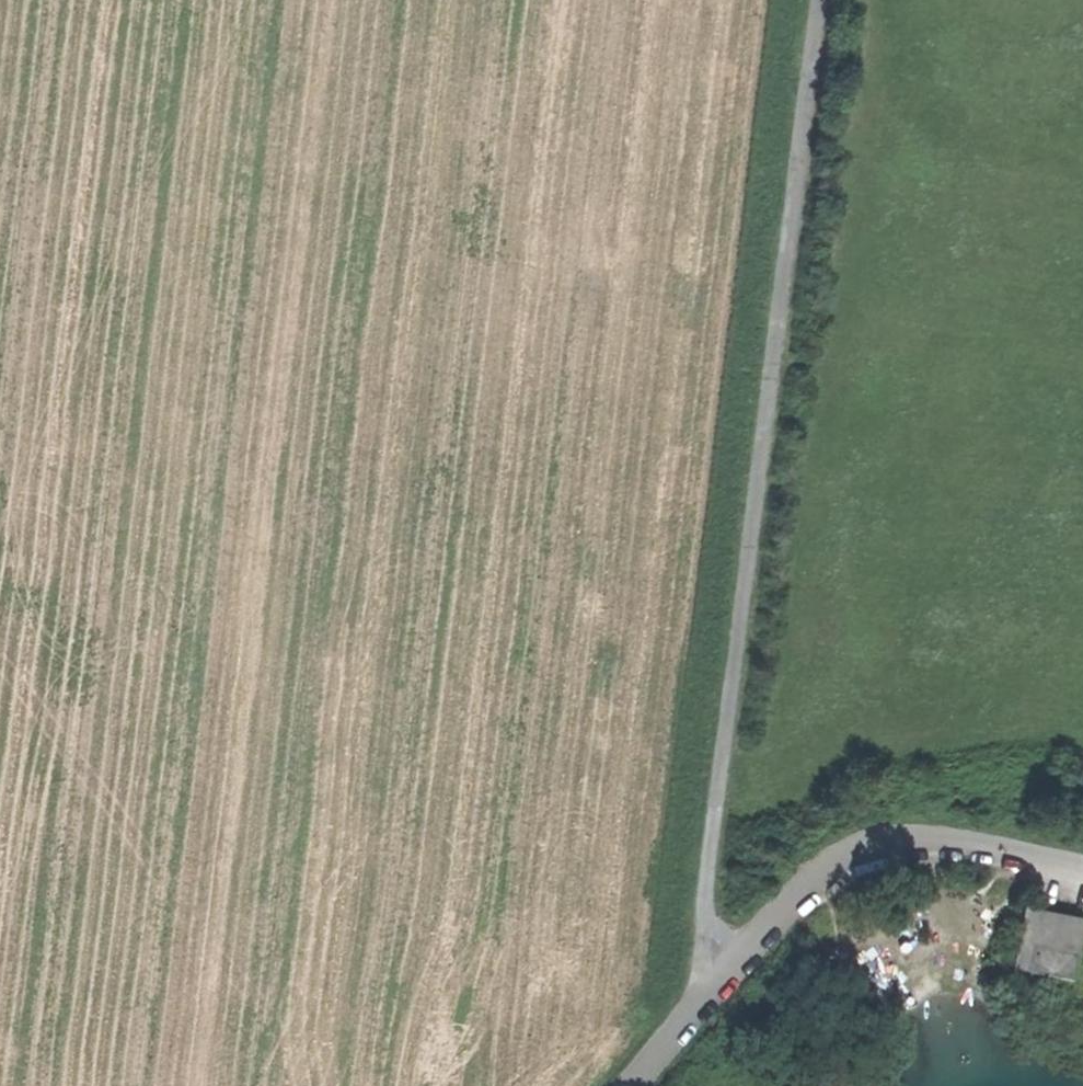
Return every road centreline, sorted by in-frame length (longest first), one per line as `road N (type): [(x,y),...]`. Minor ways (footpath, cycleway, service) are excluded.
road 1 (track): [(720,965),(709,928),(826,0)]
road 2 (unclassified): [(1082,872),(908,836),(834,860),(720,965)]
road 3 (unclassified): [(613,1085),(720,965)]

